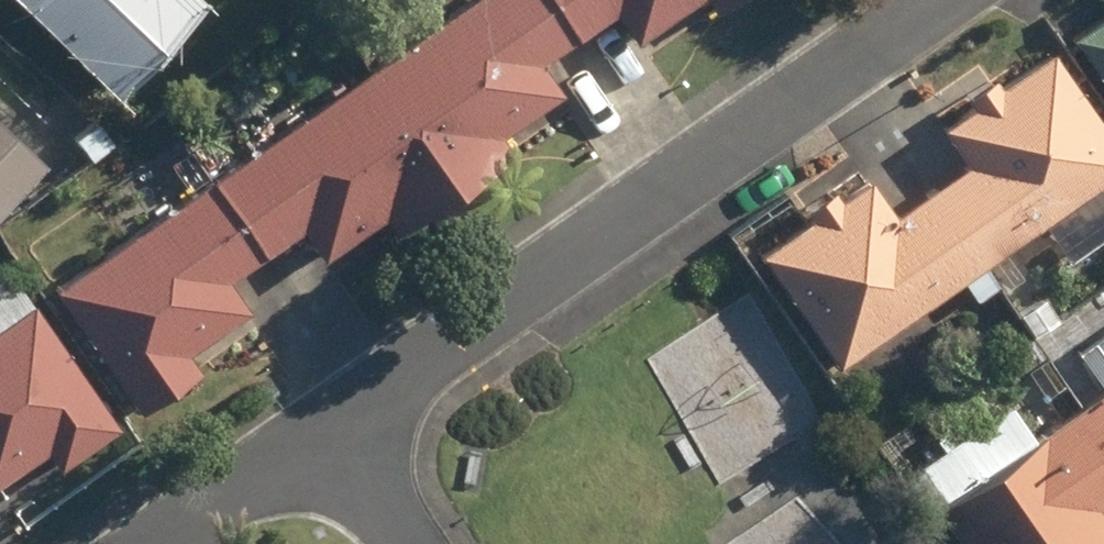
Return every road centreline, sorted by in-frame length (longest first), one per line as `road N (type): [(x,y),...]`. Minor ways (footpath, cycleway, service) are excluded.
road 1 (residential): [(930,0),(340,406)]
road 2 (residential): [(340,406),(140,543)]
road 3 (residential): [(340,406),(412,543)]

